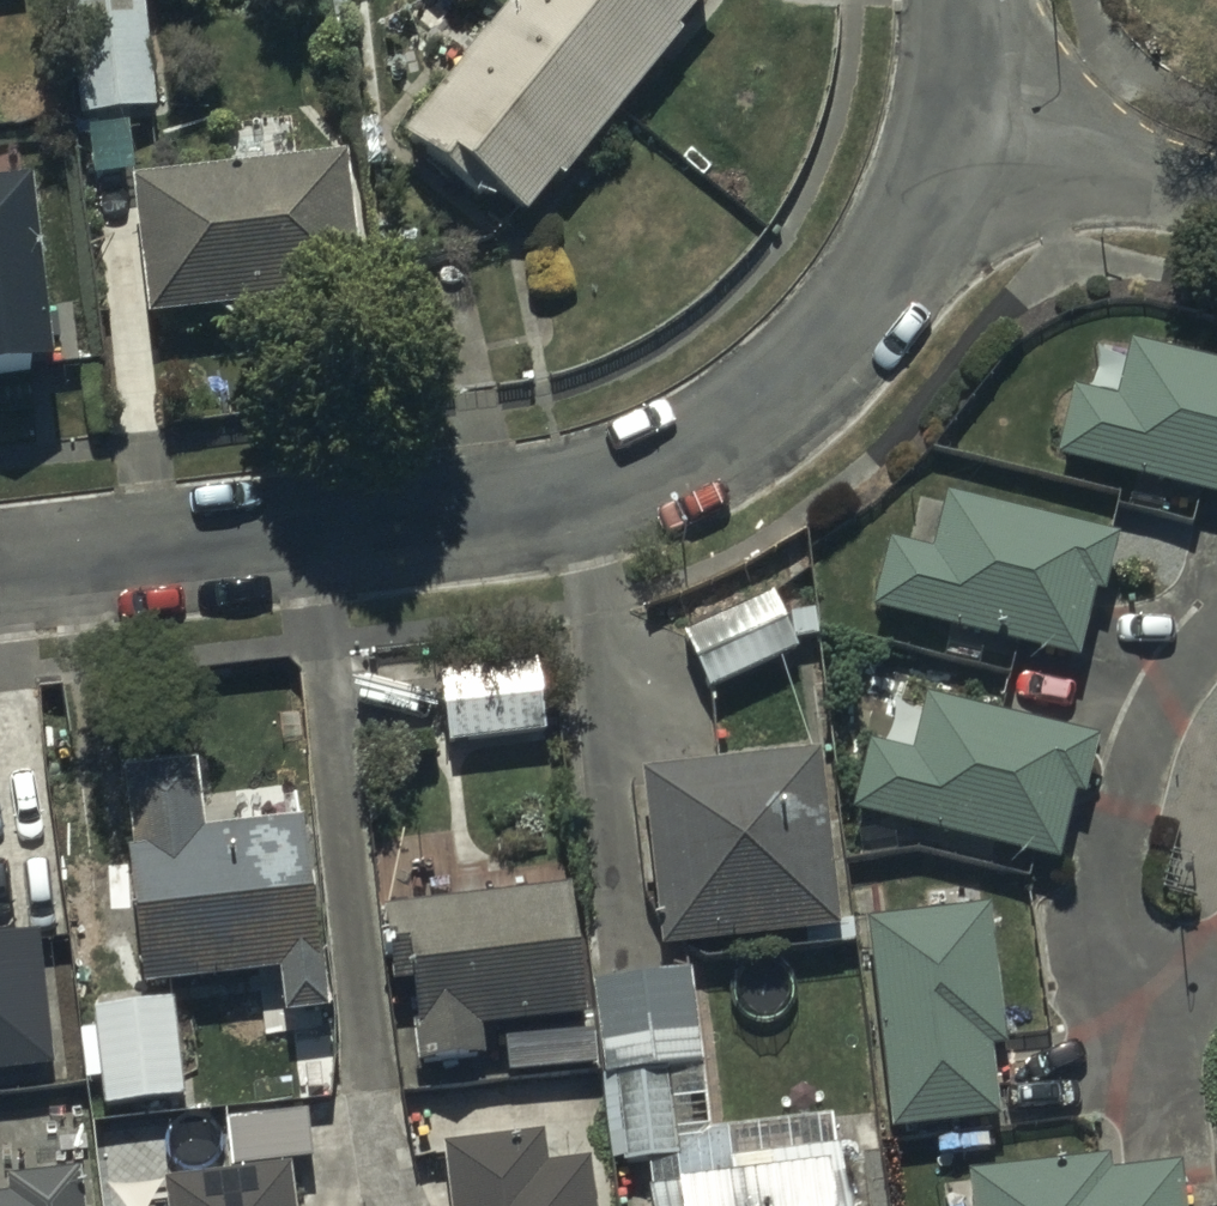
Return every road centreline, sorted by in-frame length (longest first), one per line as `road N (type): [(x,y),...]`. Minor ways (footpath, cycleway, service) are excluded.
road 1 (residential): [(966,128),(892,279),(843,345),(787,397),(627,485),(494,515),(0,573)]
road 2 (residential): [(966,128),(1216,193)]
road 3 (residential): [(965,0),(966,128)]

